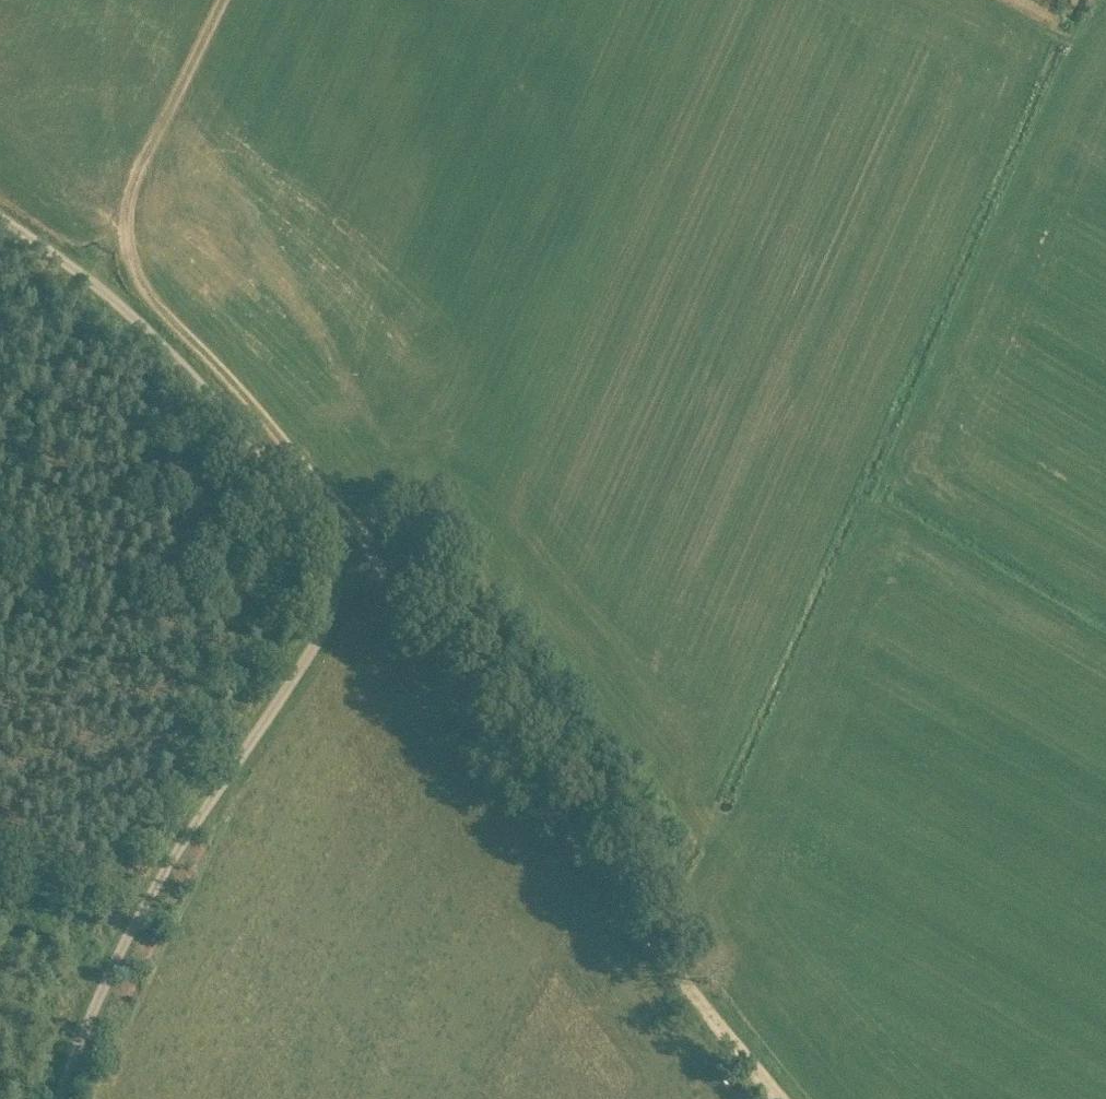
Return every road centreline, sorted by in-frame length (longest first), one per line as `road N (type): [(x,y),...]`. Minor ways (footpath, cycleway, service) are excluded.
road 1 (track): [(0,220),(93,285),(310,520),(358,593),(166,875),(109,977),(64,1098)]
road 2 (track): [(786,1098),(369,600),(358,530),(171,317),(147,273),(144,235)]
road 3 (track): [(93,285),(229,0)]

